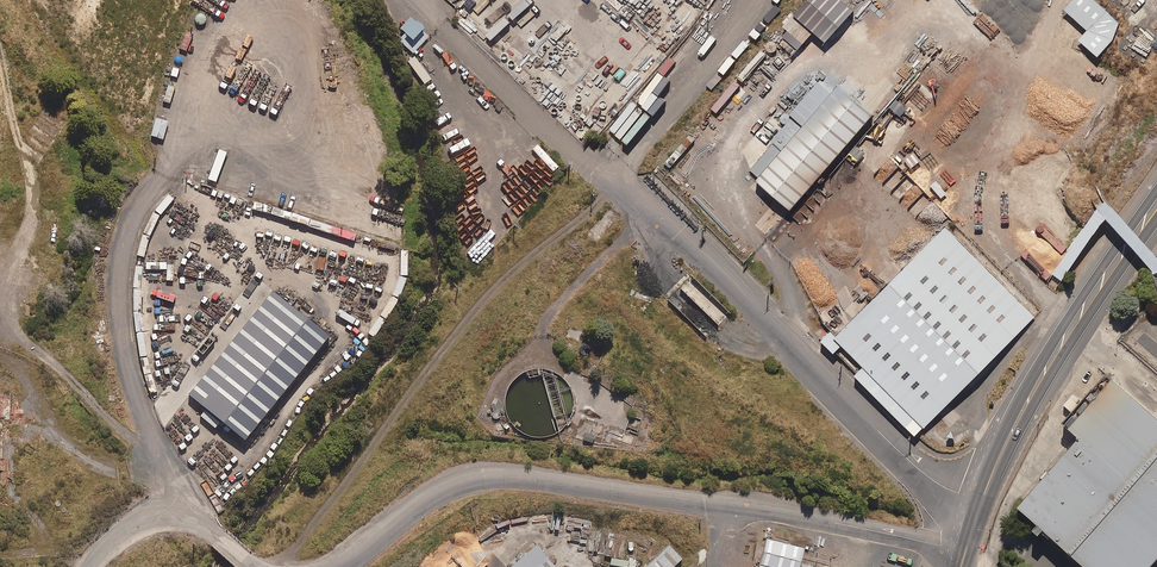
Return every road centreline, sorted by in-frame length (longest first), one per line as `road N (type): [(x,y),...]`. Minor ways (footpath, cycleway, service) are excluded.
road 1 (track): [(276,566),(509,271),(616,187),(747,0)]
road 2 (unclassified): [(973,512),(918,473),(450,25)]
road 3 (unclassified): [(938,544),(766,512),(496,477),(435,495),(334,566)]
road 4 (track): [(0,69),(30,185),(30,219),(13,272),(13,331),(157,463),(168,516)]
road 5 (secondary): [(973,512),(1029,386),(1156,188)]
road 6 (secondary): [(1156,220),(1063,356),(984,516)]
road 7 (unclassified): [(260,566),(207,528),(171,516),(129,526),(91,566)]
road 8 (track): [(651,218),(562,301),(543,334)]

